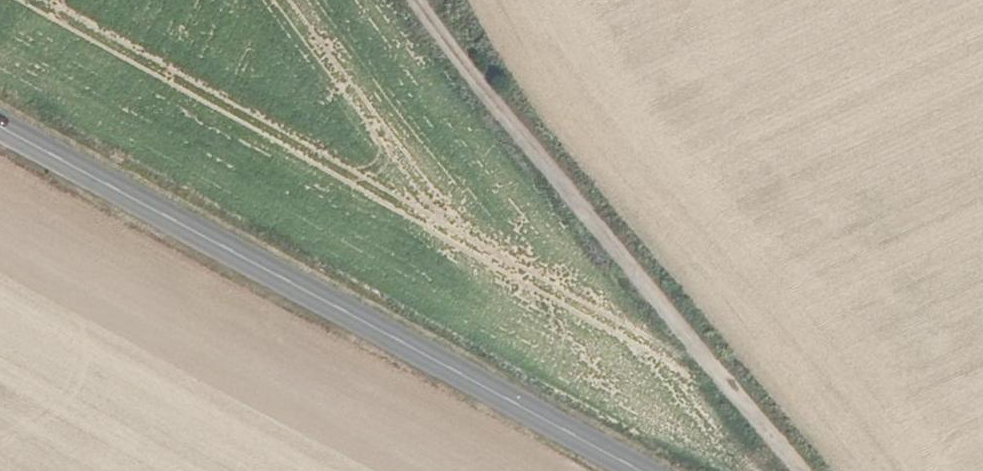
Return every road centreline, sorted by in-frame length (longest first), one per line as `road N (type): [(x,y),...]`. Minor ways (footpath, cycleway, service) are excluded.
road 1 (secondary): [(636,470),(0,128)]
road 2 (track): [(795,470),(418,0)]

